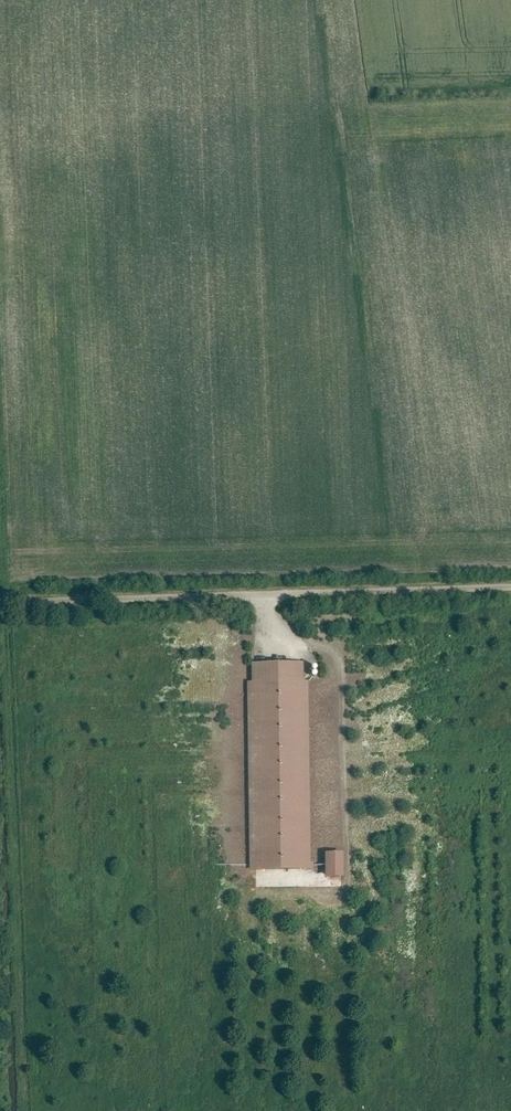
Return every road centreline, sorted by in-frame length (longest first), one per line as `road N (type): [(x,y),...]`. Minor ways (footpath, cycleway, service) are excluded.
road 1 (residential): [(0,605),(510,589)]

